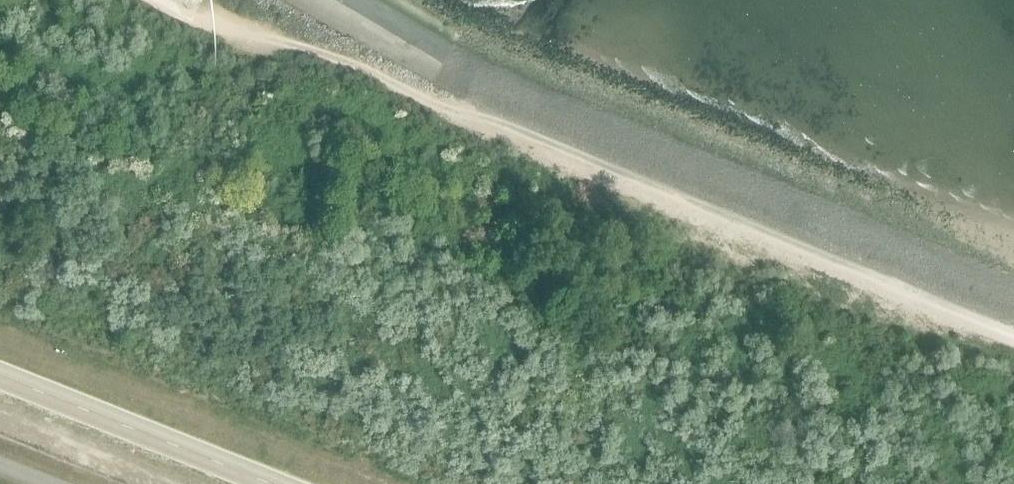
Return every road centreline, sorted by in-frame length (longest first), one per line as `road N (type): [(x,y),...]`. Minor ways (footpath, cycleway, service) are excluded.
road 1 (track): [(177,0),(224,39),(320,48),(689,214),(1013,341)]

